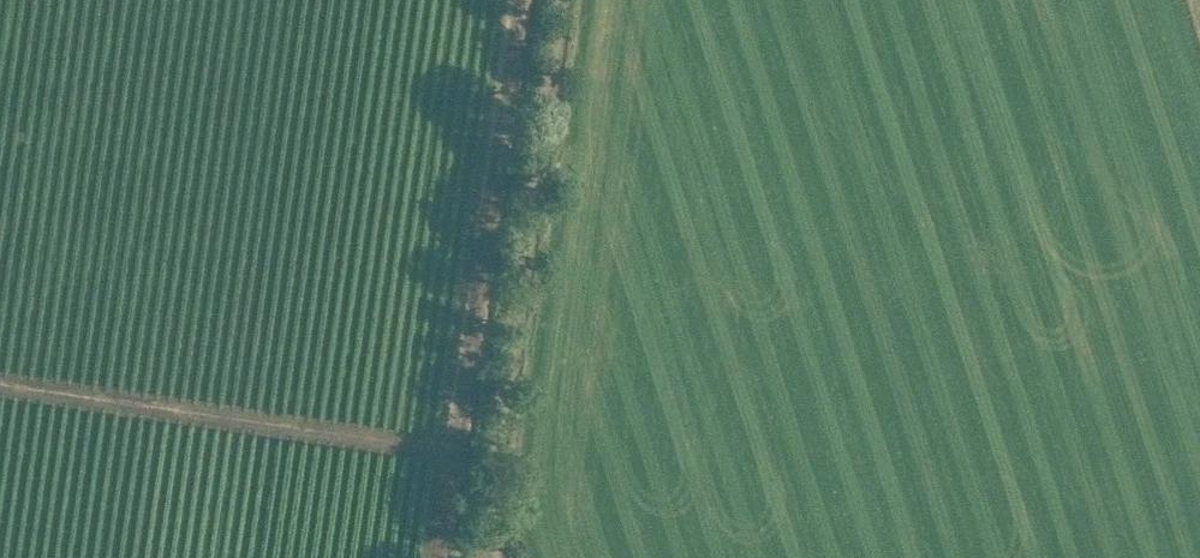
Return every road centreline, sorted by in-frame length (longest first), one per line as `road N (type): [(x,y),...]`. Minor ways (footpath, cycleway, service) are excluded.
road 1 (track): [(574,0),(494,519),(497,557)]

